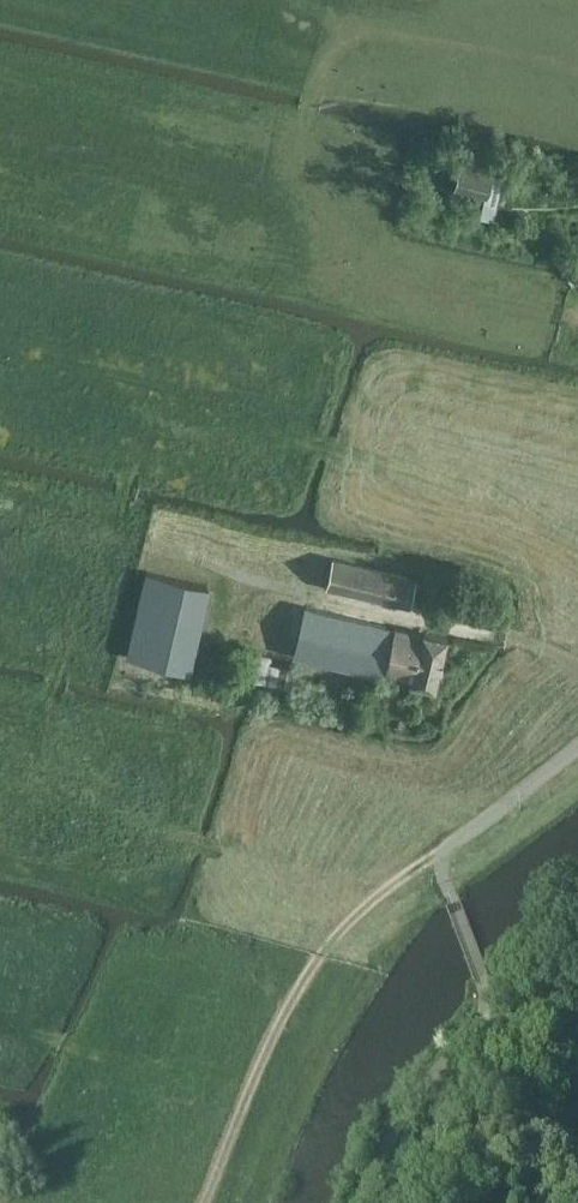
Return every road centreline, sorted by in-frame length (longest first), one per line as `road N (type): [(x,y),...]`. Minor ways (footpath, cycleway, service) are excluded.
road 1 (track): [(96,568),(59,680),(68,788),(238,859),(385,889)]
road 2 (track): [(201,1202),(271,1030),(347,921),(385,889)]
road 3 (track): [(326,447),(187,437),(132,471),(96,568)]
road 4 (unclassified): [(449,892),(444,853),(577,749)]
road 5 (track): [(431,292),(577,319)]

